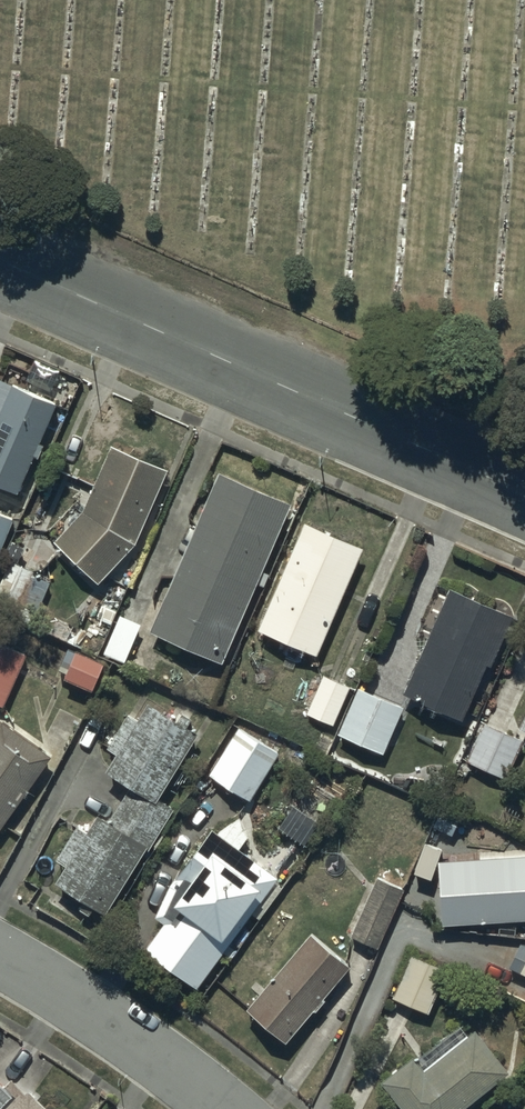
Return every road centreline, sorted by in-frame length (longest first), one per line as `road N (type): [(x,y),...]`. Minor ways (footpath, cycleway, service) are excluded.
road 1 (tertiary): [(0,261),(524,494)]
road 2 (residential): [(0,960),(117,1029),(216,1108)]

